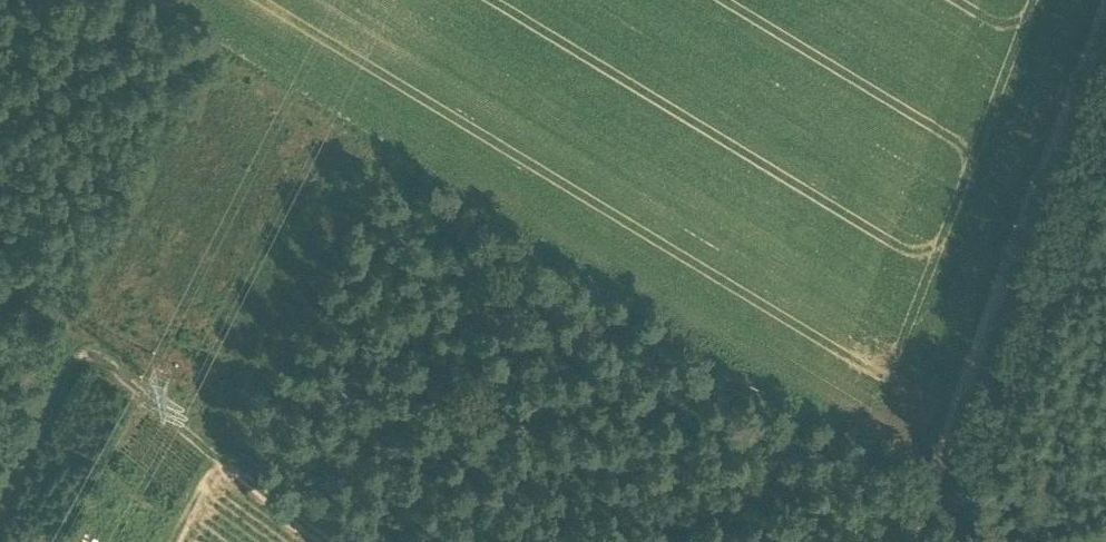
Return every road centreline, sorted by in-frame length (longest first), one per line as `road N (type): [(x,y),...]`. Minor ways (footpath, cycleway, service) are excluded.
road 1 (track): [(1105,10),(909,541)]
road 2 (track): [(222,466),(112,364),(84,358),(0,513)]
road 3 (track): [(326,541),(222,466)]

